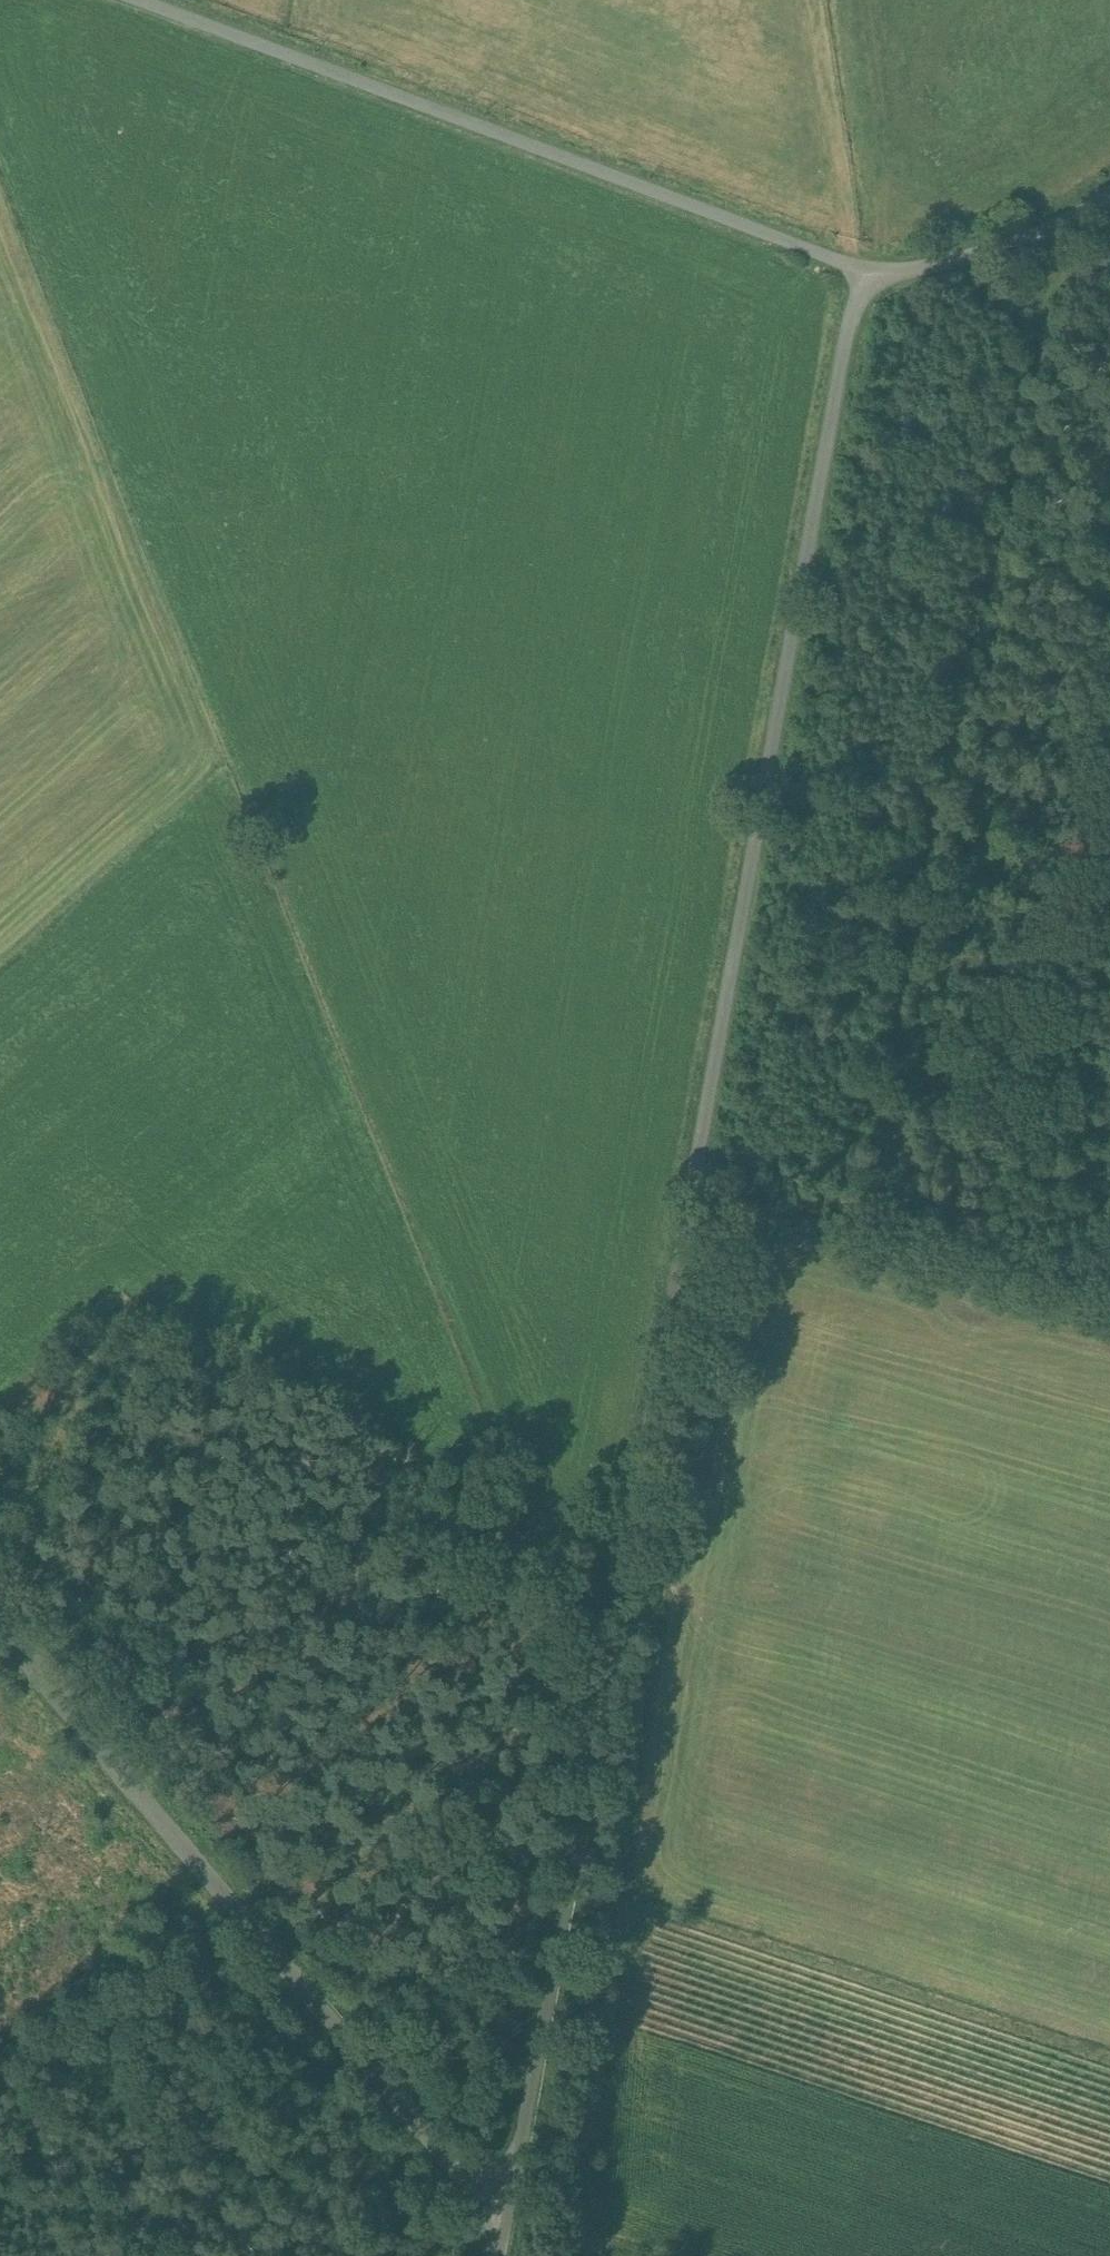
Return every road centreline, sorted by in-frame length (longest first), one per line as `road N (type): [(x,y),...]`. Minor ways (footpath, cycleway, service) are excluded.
road 1 (unclassified): [(860,276),(602,1719),(507,2204)]
road 2 (unclassified): [(146,0),(860,276)]
road 3 (unclassified): [(455,2171),(0,1622)]
road 4 (unclassified): [(1109,191),(1032,241),(942,268),(860,276)]

